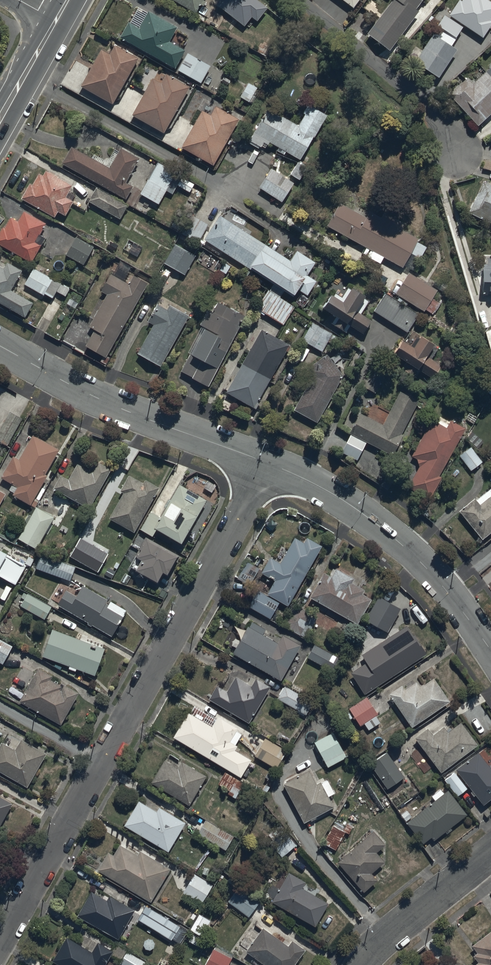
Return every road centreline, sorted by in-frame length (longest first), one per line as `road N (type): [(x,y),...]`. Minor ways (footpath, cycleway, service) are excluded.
road 1 (residential): [(268,464),(0,954)]
road 2 (tertiary): [(268,464),(339,497),(398,541),(490,652)]
road 3 (tertiary): [(0,347),(102,400),(268,464)]
road 4 (residential): [(25,77),(243,196)]
road 5 (residential): [(465,139),(302,0)]
road 6 (residential): [(490,852),(360,964)]

